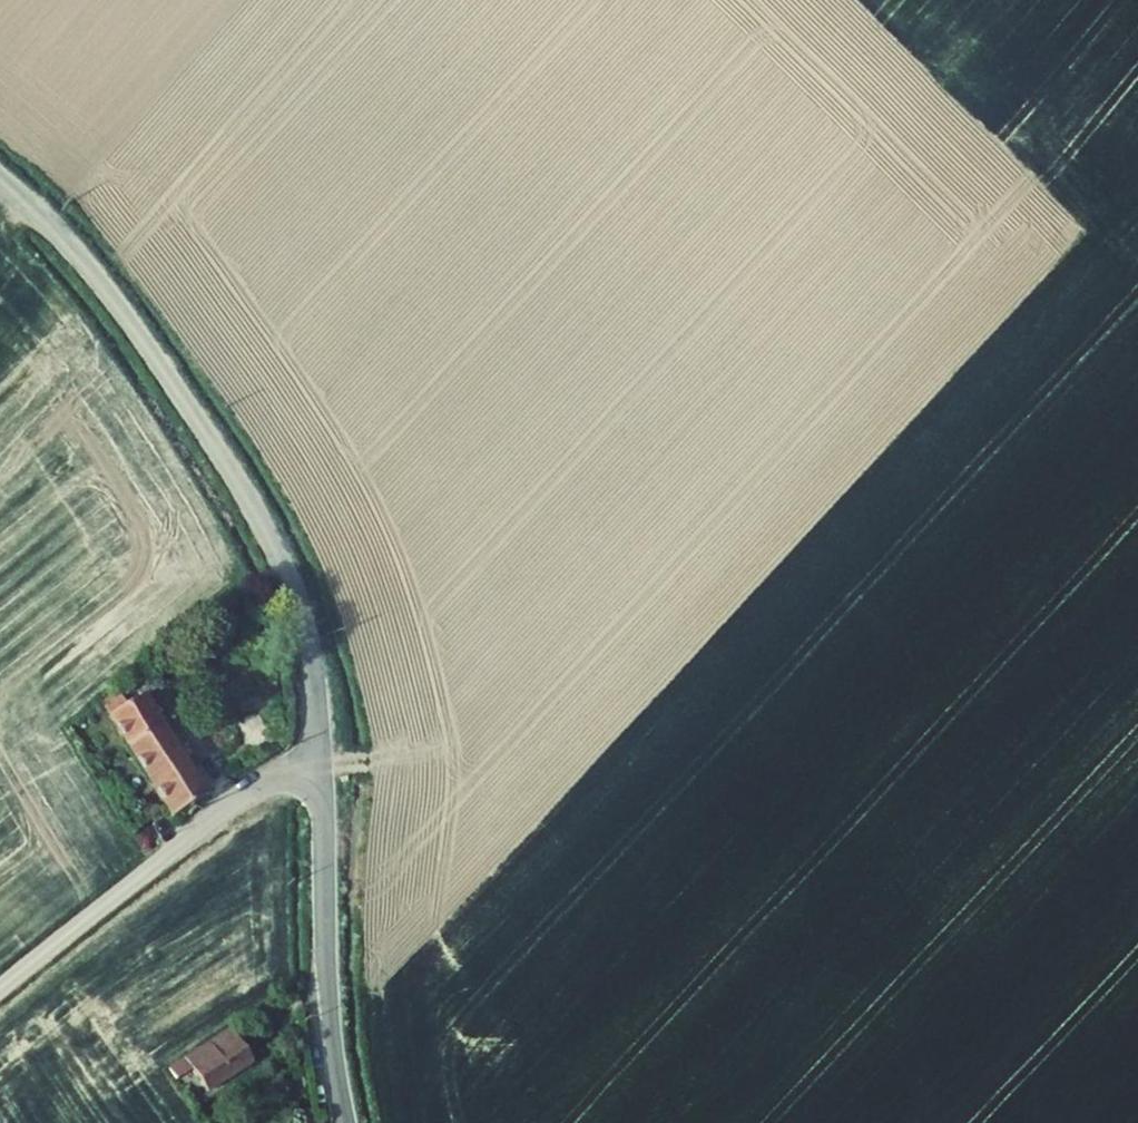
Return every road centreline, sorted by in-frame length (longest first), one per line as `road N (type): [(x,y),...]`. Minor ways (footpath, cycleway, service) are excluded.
road 1 (unclassified): [(0,178),(114,300),(262,524),(305,633),(323,753)]
road 2 (unclassified): [(323,753),(234,805),(0,989)]
road 3 (unclassified): [(323,753),(329,996),(347,1122)]

